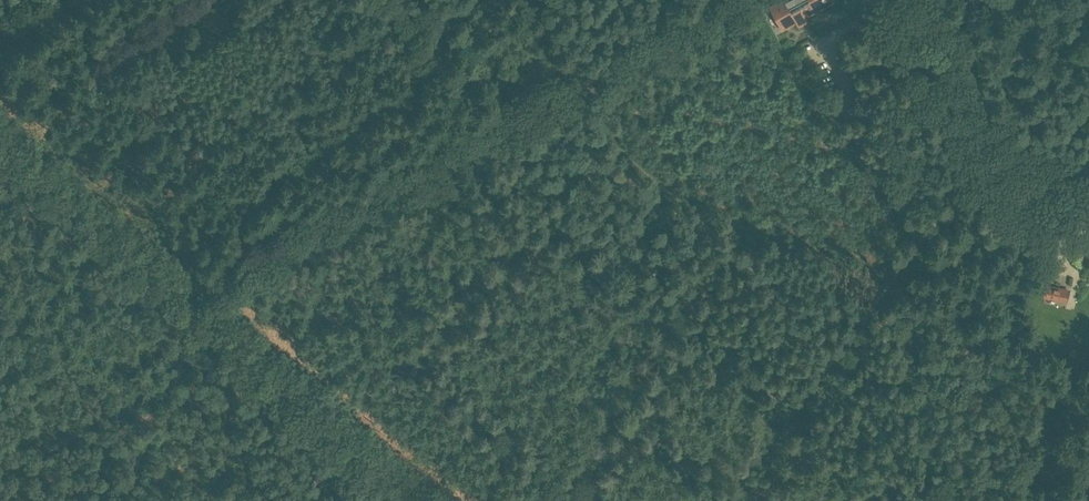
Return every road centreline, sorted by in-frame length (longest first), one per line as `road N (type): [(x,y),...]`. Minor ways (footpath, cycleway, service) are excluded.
road 1 (track): [(741,0),(182,292)]
road 2 (track): [(182,292),(424,500)]
road 3 (track): [(524,0),(614,136),(724,233)]
road 4 (track): [(0,138),(182,292)]
road 5 (track): [(182,292),(127,500)]
road 6 (unclassified): [(1088,205),(1002,176),(965,115)]

